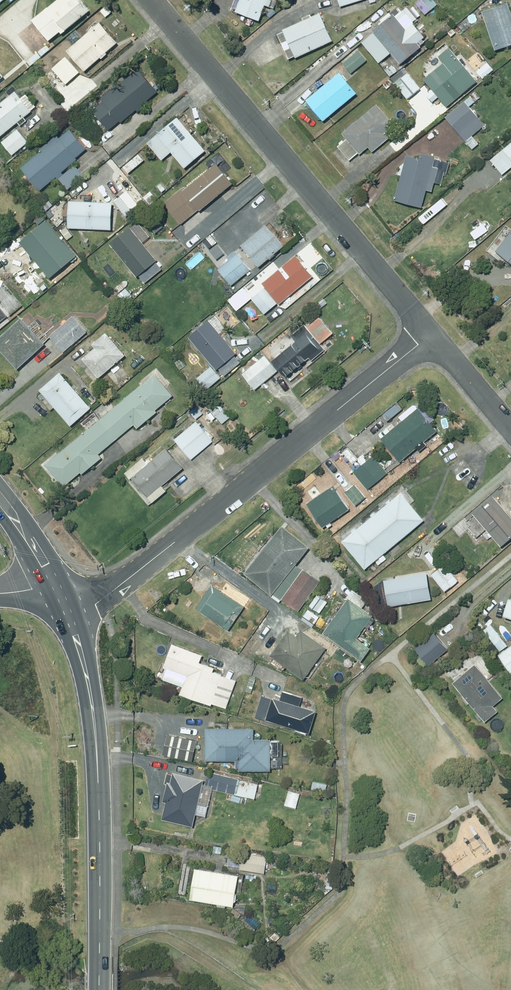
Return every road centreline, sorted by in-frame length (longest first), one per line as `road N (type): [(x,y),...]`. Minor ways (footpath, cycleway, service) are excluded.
road 1 (residential): [(62,597),(96,605),(431,335)]
road 2 (residential): [(151,0),(431,335)]
road 3 (tertiary): [(99,989),(94,730),(62,597)]
road 4 (residential): [(431,335),(510,431)]

